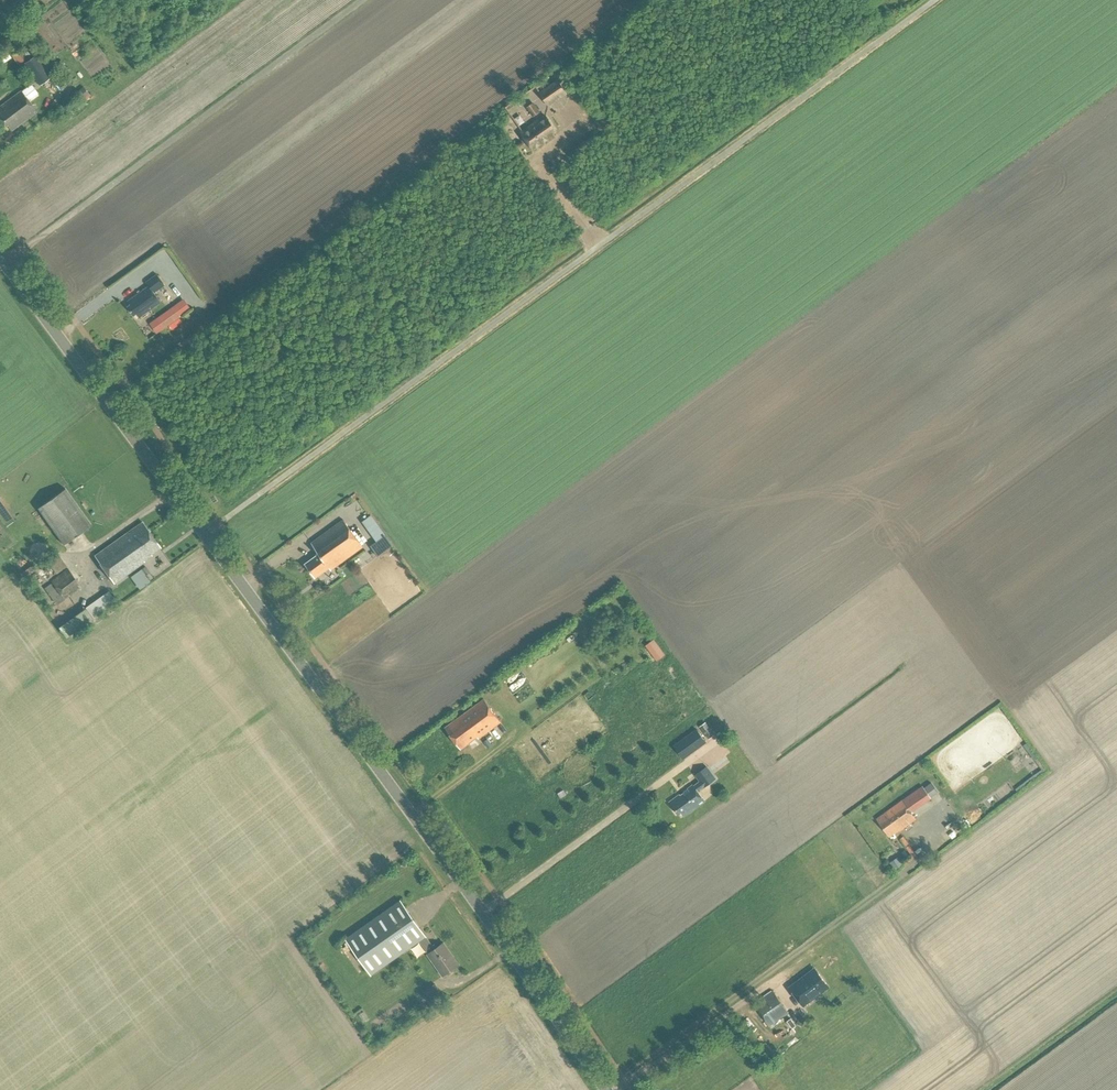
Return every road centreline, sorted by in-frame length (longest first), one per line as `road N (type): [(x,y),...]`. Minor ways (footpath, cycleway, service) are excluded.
road 1 (tertiary): [(607,1089),(0,258)]

